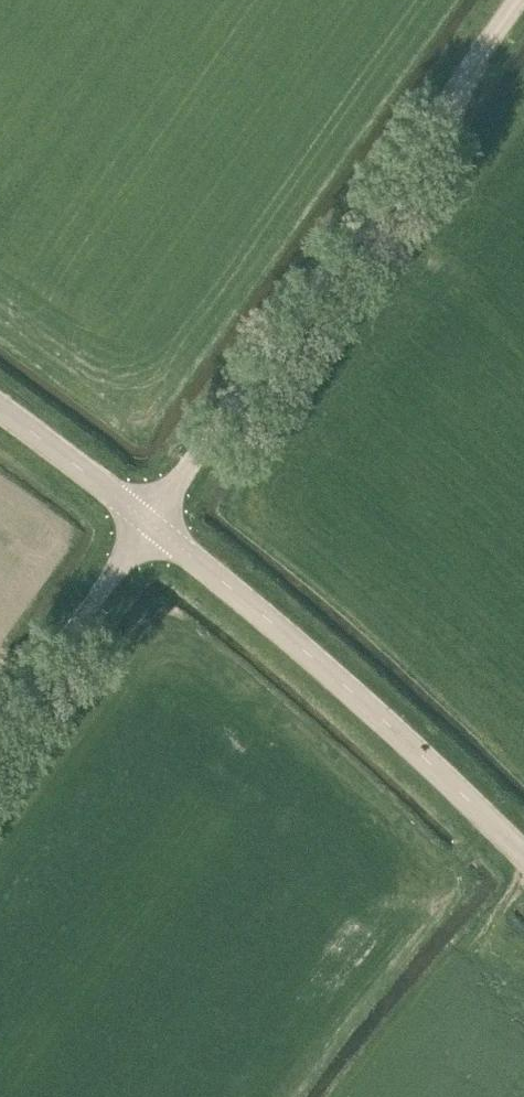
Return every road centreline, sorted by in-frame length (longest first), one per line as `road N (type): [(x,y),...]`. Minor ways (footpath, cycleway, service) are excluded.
road 1 (tertiary): [(148,521),(516,0)]
road 2 (tertiary): [(523,854),(357,696),(148,521)]
road 3 (unclassified): [(0,733),(148,521)]
road 4 (tertiary): [(148,521),(0,408)]

